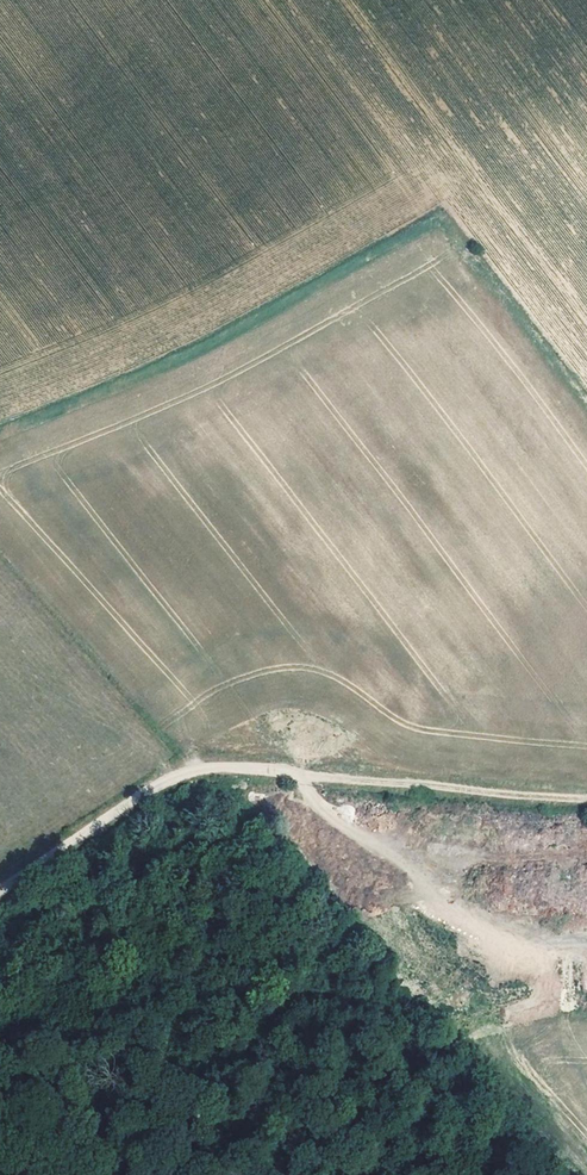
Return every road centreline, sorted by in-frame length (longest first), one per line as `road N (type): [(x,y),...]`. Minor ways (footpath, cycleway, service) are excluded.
road 1 (track): [(0,889),(190,764),(586,802)]

